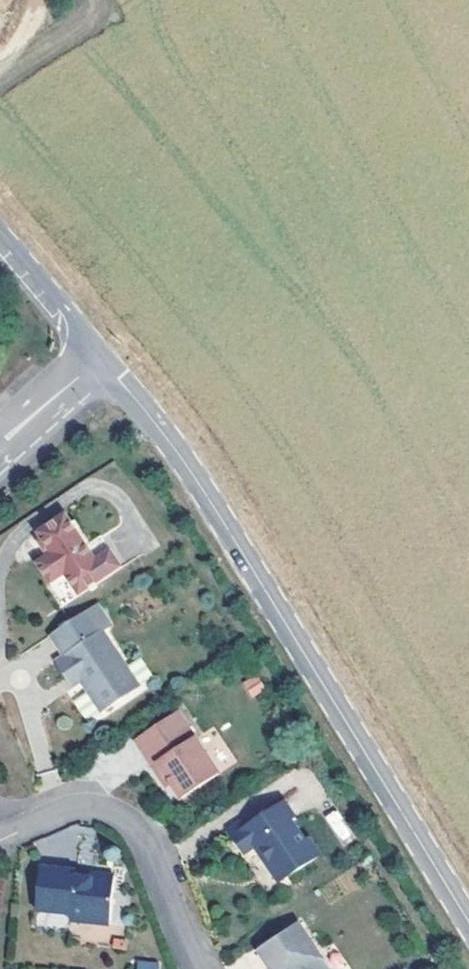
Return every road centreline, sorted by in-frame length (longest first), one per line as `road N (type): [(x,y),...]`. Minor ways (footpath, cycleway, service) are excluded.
road 1 (unclassified): [(468,928),(185,462),(100,356)]
road 2 (residential): [(193,968),(142,837),(126,820),(76,808),(0,840)]
road 3 (unclassified): [(100,356),(0,234)]
road 4 (residential): [(8,458),(86,389),(100,356)]
road 5 (residential): [(100,356),(67,368),(0,423)]

